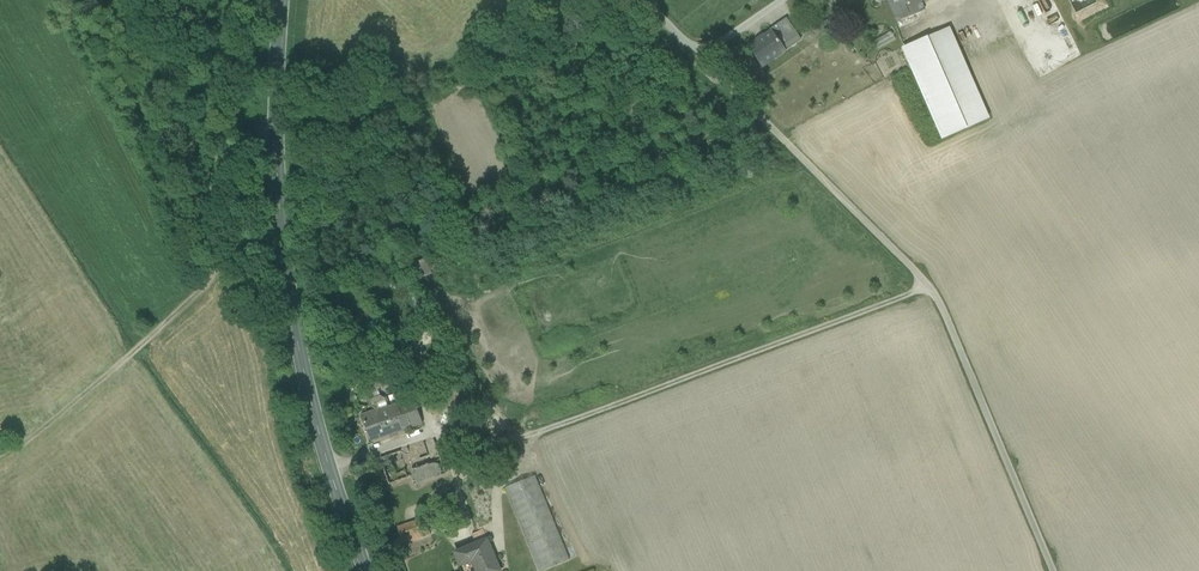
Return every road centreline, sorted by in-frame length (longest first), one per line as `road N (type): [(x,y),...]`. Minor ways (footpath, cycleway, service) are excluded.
road 1 (track): [(643,0),(929,286),(1053,570)]
road 2 (track): [(929,286),(603,411),(490,445),(440,428),(327,462)]
road 3 (secondary): [(365,570),(303,370),(280,226),(274,124),(282,0)]
road 4 (track): [(0,452),(99,384),(214,276),(222,255),(212,209),(222,156),(240,132),(274,124)]

